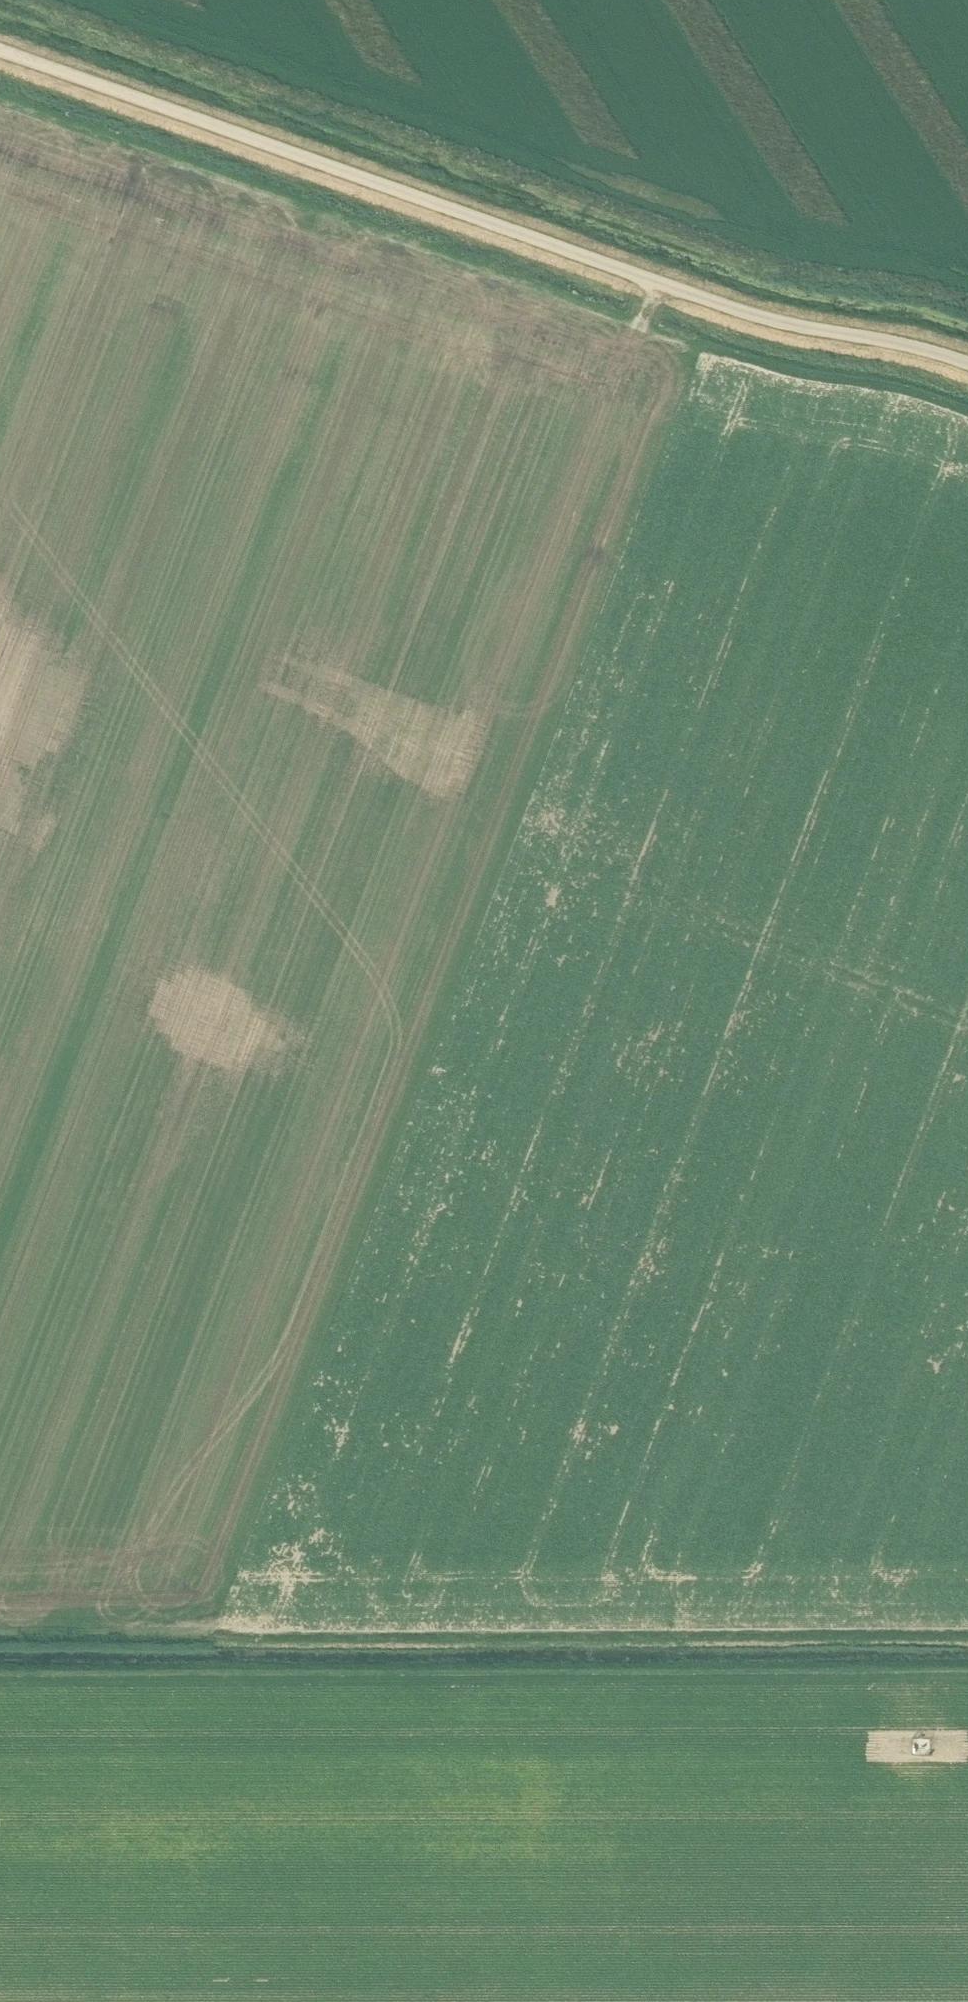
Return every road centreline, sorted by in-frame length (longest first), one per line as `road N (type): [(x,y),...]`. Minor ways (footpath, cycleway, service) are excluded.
road 1 (unclassified): [(967,369),(894,343),(749,317),(0,51)]

